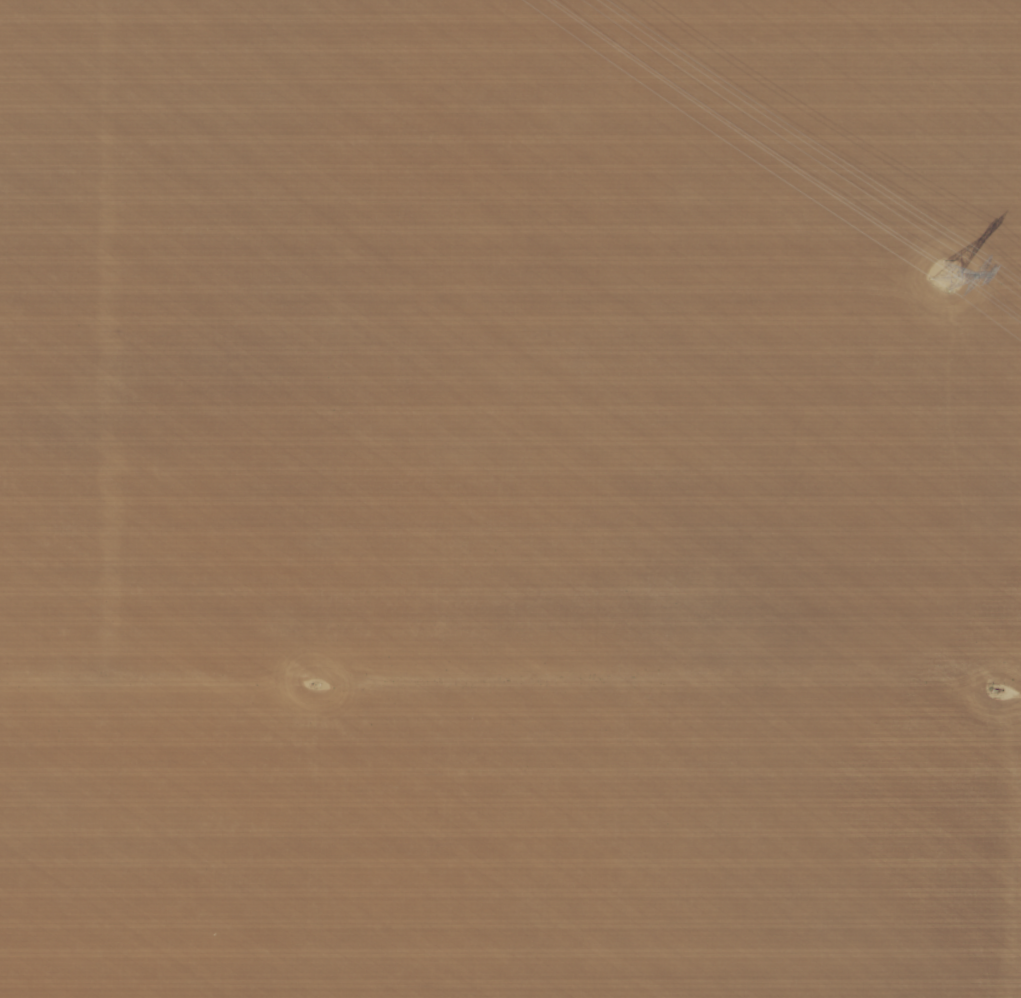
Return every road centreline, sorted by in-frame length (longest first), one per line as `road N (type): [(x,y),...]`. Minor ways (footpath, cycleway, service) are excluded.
road 1 (residential): [(1011,997),(1006,862),(949,790),(882,755),(710,746),(0,753)]

